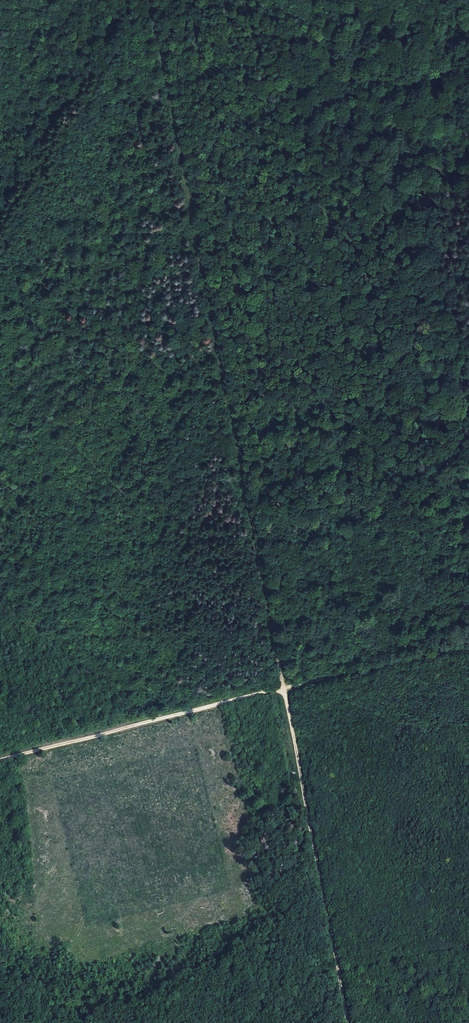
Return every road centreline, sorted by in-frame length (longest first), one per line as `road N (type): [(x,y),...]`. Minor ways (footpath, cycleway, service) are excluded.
road 1 (track): [(283,688),(148,0)]
road 2 (track): [(349,1022),(283,688)]
road 3 (track): [(283,688),(0,760)]
road 4 (track): [(468,647),(283,688)]

